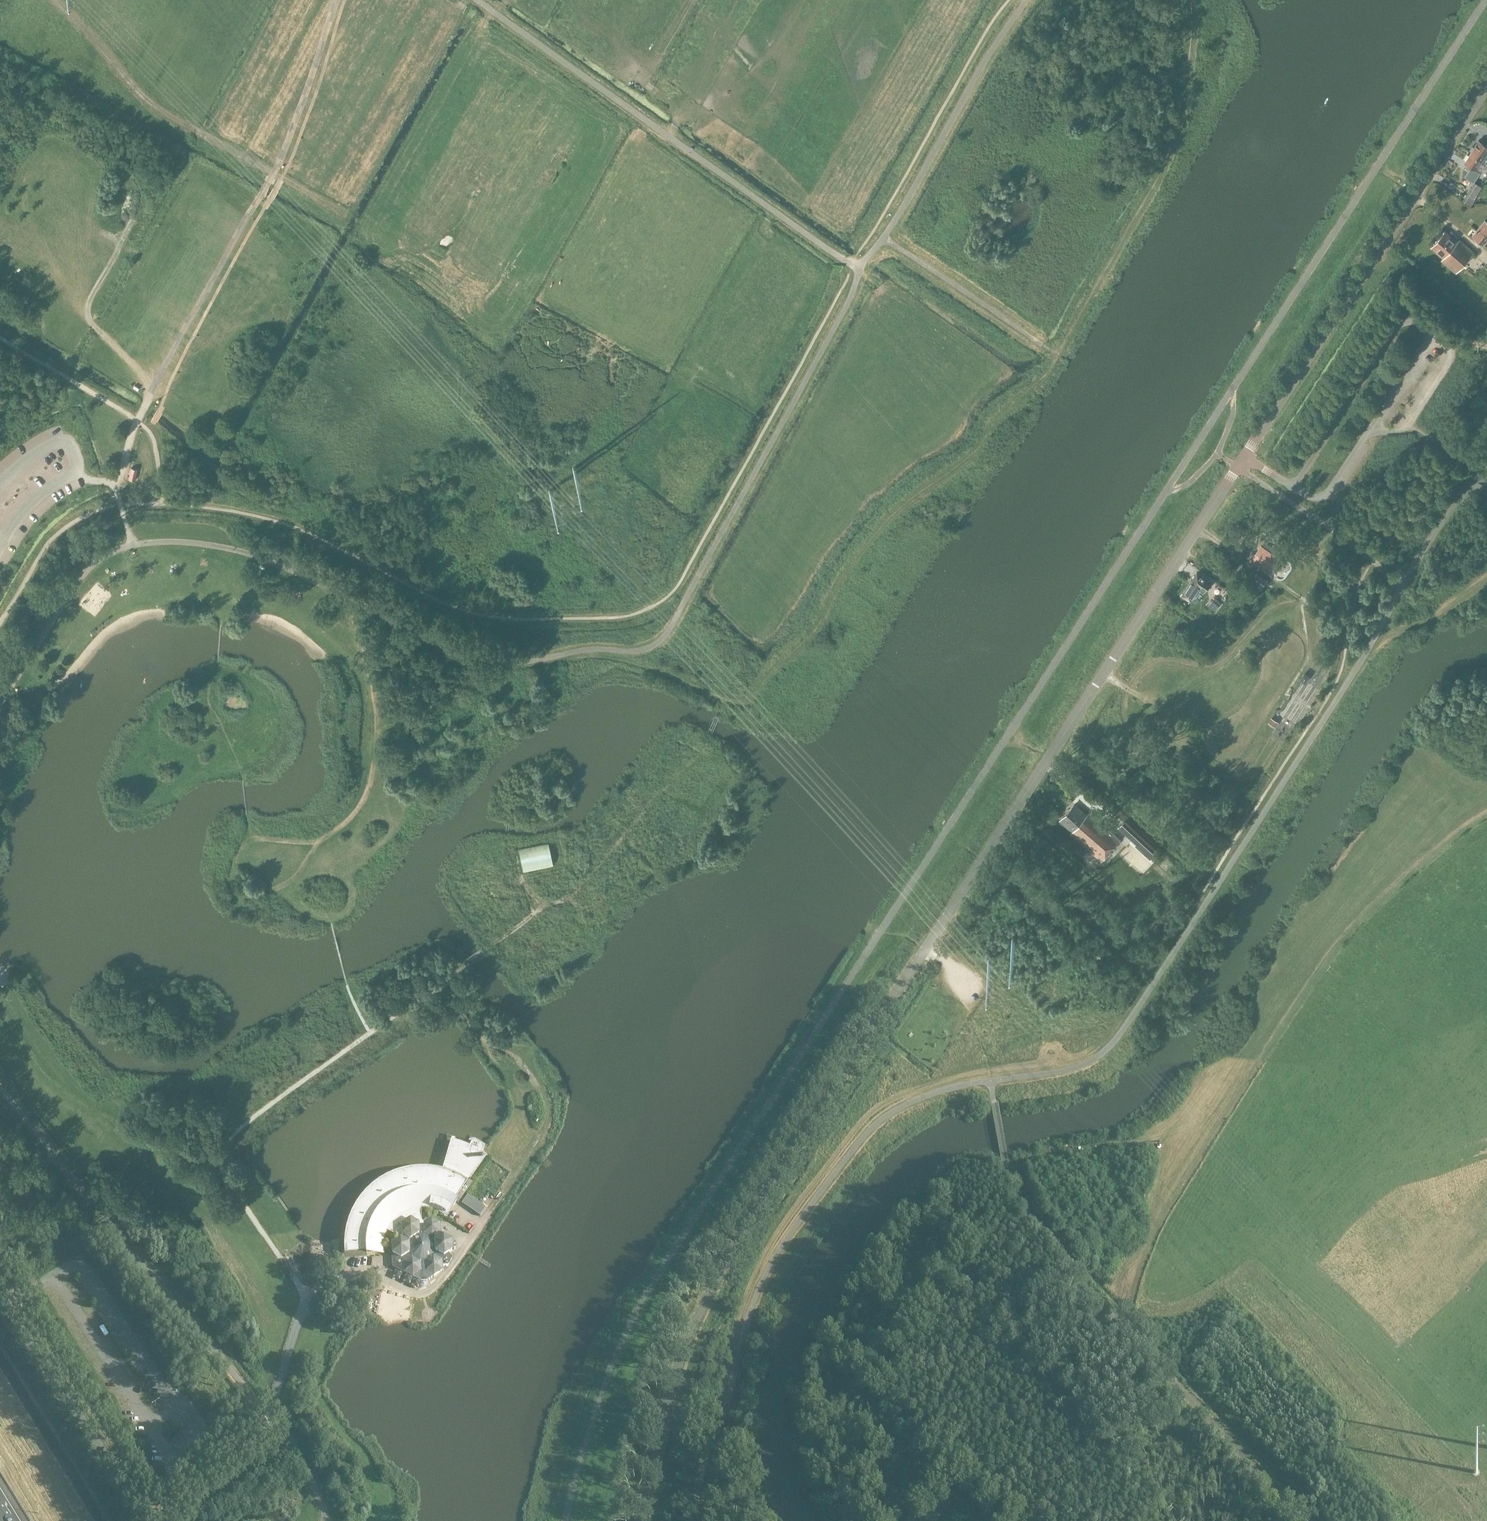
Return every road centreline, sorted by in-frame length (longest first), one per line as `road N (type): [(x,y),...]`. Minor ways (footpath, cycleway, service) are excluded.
road 1 (tertiary): [(641,1520),(684,1349),(751,1217),(1486,85)]
road 2 (track): [(1116,1319),(1174,1308),(1254,1270),(1477,1520)]
road 3 (tertiary): [(148,1520),(0,1286)]
road 4 (track): [(1486,254),(1377,166)]

